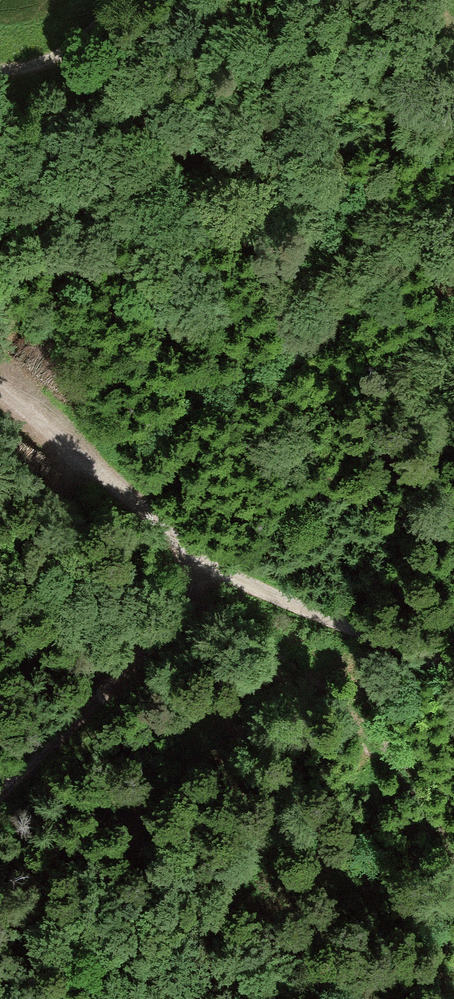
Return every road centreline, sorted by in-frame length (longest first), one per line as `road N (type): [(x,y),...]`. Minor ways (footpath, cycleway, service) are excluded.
road 1 (track): [(0,389),(199,561),(453,664)]
road 2 (track): [(199,561),(158,654),(0,803)]
road 3 (track): [(0,65),(23,64),(63,45),(113,0)]

